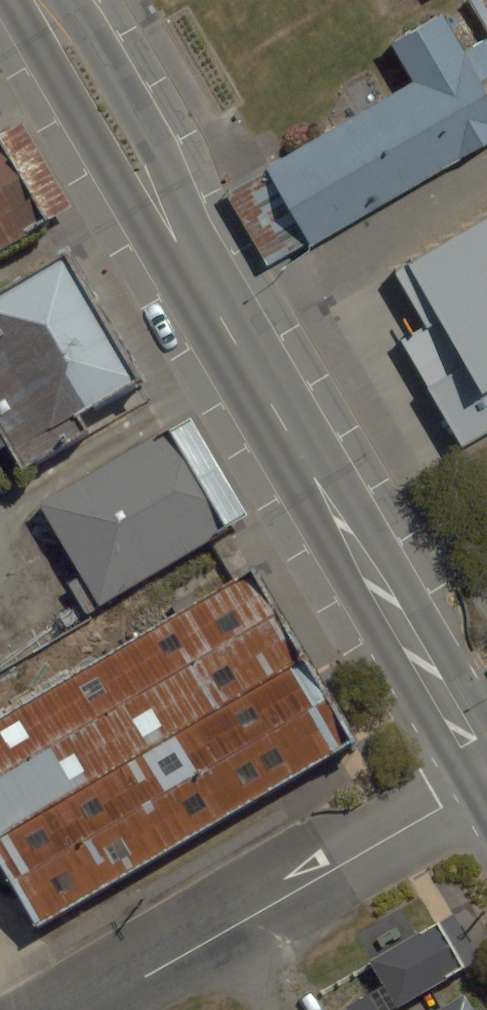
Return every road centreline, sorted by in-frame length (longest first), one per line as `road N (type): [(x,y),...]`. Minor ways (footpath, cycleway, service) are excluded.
road 1 (secondary): [(36,0),(486,771)]
road 2 (residential): [(83,1009),(486,785)]

